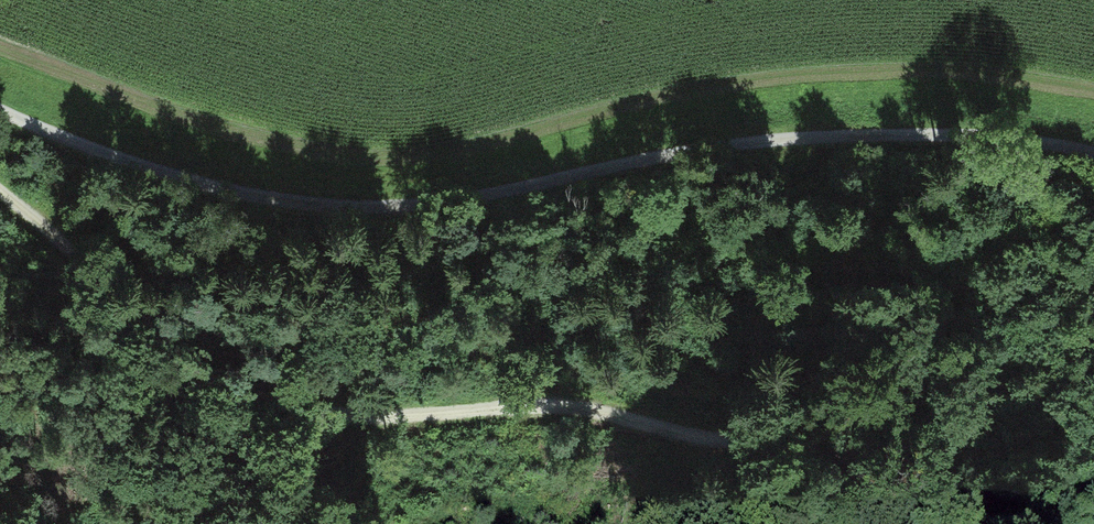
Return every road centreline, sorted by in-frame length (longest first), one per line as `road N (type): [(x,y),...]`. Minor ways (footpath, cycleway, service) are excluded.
road 1 (track): [(1093,152),(960,135),(757,141),(400,211),(279,202),(155,172),(0,108)]
road 2 (track): [(0,193),(171,350),(269,402),(331,417),(578,406),(755,445),(835,449),(924,481),(987,523)]

